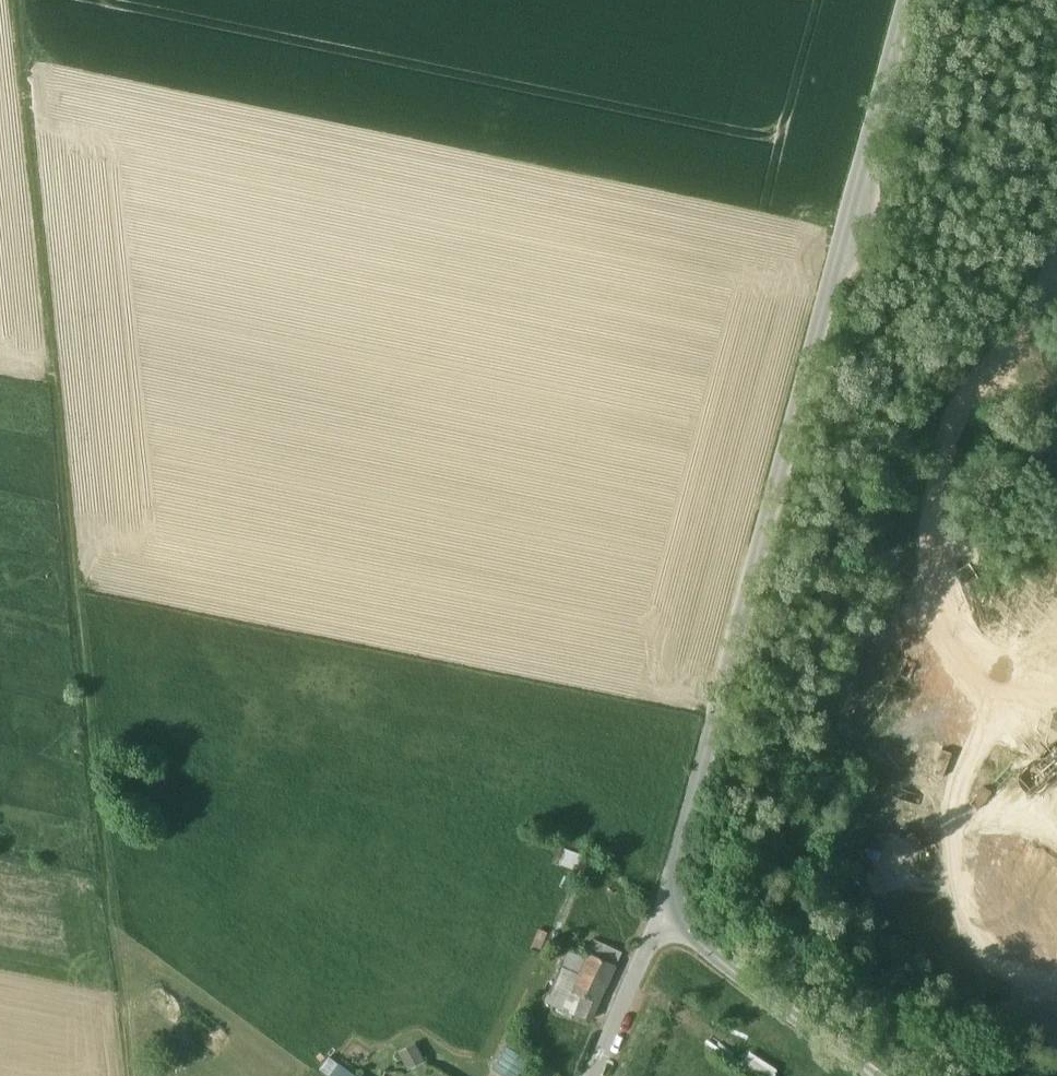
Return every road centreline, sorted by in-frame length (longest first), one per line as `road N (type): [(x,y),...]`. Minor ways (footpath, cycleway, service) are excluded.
road 1 (residential): [(592,1075),(661,915),(905,0)]
road 2 (track): [(132,1075),(8,0)]

